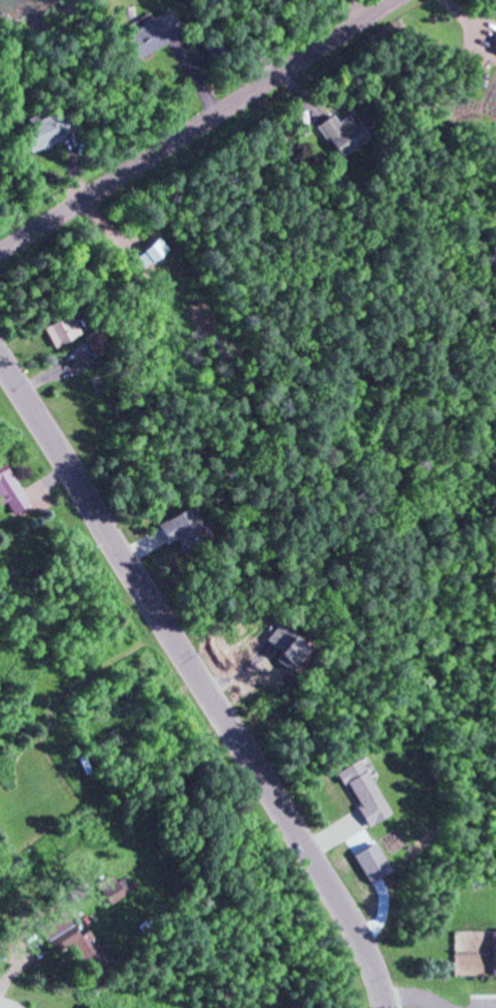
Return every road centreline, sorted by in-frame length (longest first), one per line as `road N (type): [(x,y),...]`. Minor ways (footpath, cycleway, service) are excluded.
road 1 (residential): [(386,1007),(351,919),(0,358)]
road 2 (residential): [(0,257),(401,0)]

